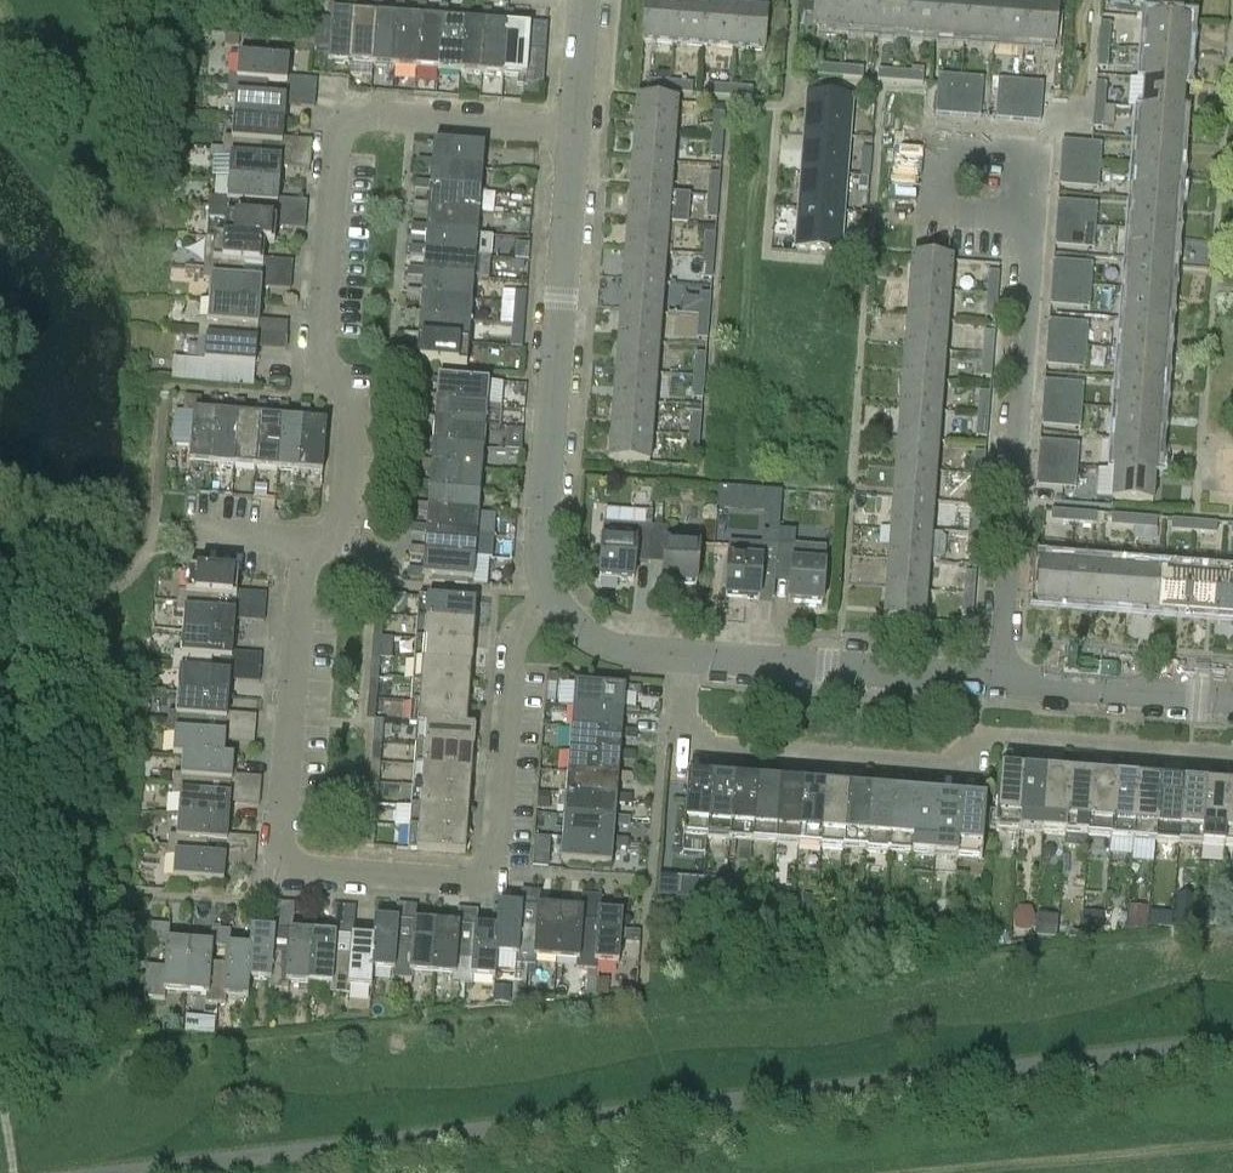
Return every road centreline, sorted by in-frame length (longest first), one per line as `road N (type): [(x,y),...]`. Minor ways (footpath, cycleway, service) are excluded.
road 1 (unclassified): [(121,1172),(1232,1042)]
road 2 (residential): [(557,604),(528,633),(516,844),(498,879),(283,868),(306,569),(322,545)]
road 3 (residential): [(322,545),(341,514),(349,393),(326,343),(343,127),(378,116),(577,132)]
road 4 (residential): [(1232,748),(1001,732),(969,757),(736,737),(686,716),(676,655)]
road 5 (residential): [(557,604),(547,552),(577,132)]
road 6 (residential): [(999,676),(1033,224)]
road 7 (residential): [(676,655),(999,676)]
road 8 (residential): [(999,676),(1232,698)]
road 9 (residential): [(1033,224),(1037,164),(929,156),(924,216)]
road 10 (residential): [(322,545),(207,542),(192,525)]
road 11 (residential): [(557,604),(601,643),(676,655)]
road 12 (residential): [(577,132),(584,0)]

